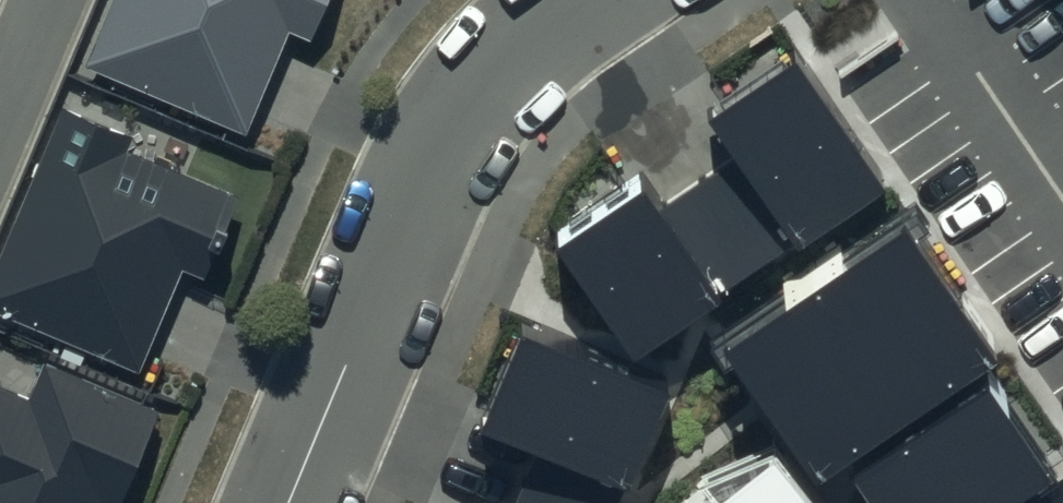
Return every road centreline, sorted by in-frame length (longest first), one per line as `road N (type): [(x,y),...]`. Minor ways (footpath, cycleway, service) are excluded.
road 1 (residential): [(569,0),(484,77),(436,149),(287,502)]

